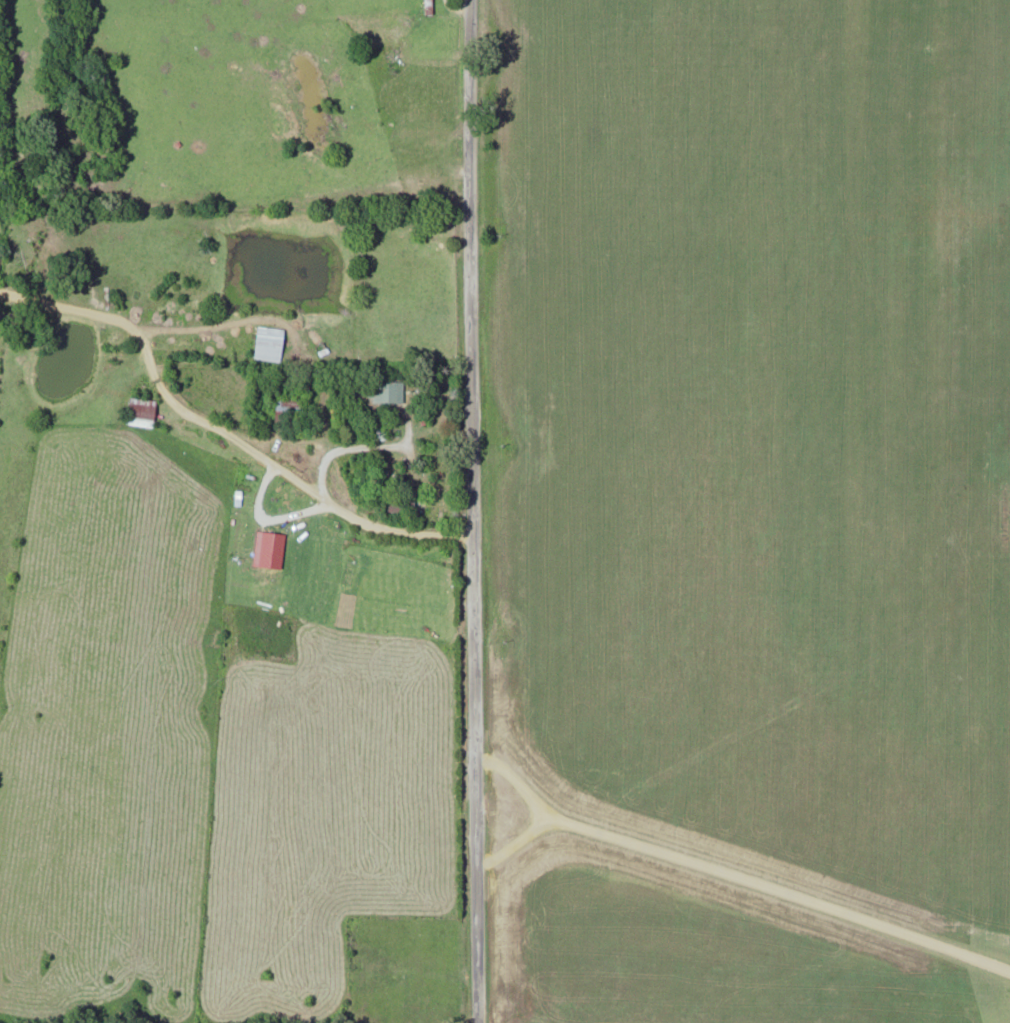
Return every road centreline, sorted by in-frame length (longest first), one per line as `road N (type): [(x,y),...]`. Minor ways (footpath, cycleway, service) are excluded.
road 1 (residential): [(508,1022),(488,0)]

